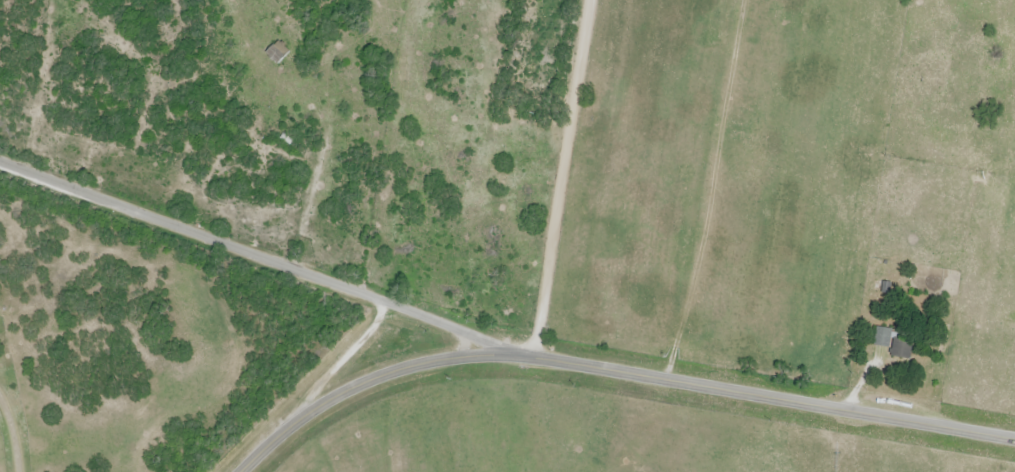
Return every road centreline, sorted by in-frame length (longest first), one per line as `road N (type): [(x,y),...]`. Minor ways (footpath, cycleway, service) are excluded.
road 1 (tertiary): [(240,471),(332,398),(398,370),(468,357),(530,358),(1014,439)]
road 2 (residential): [(504,356),(394,306),(0,163)]
road 3 (track): [(666,380),(703,245),(743,0)]

